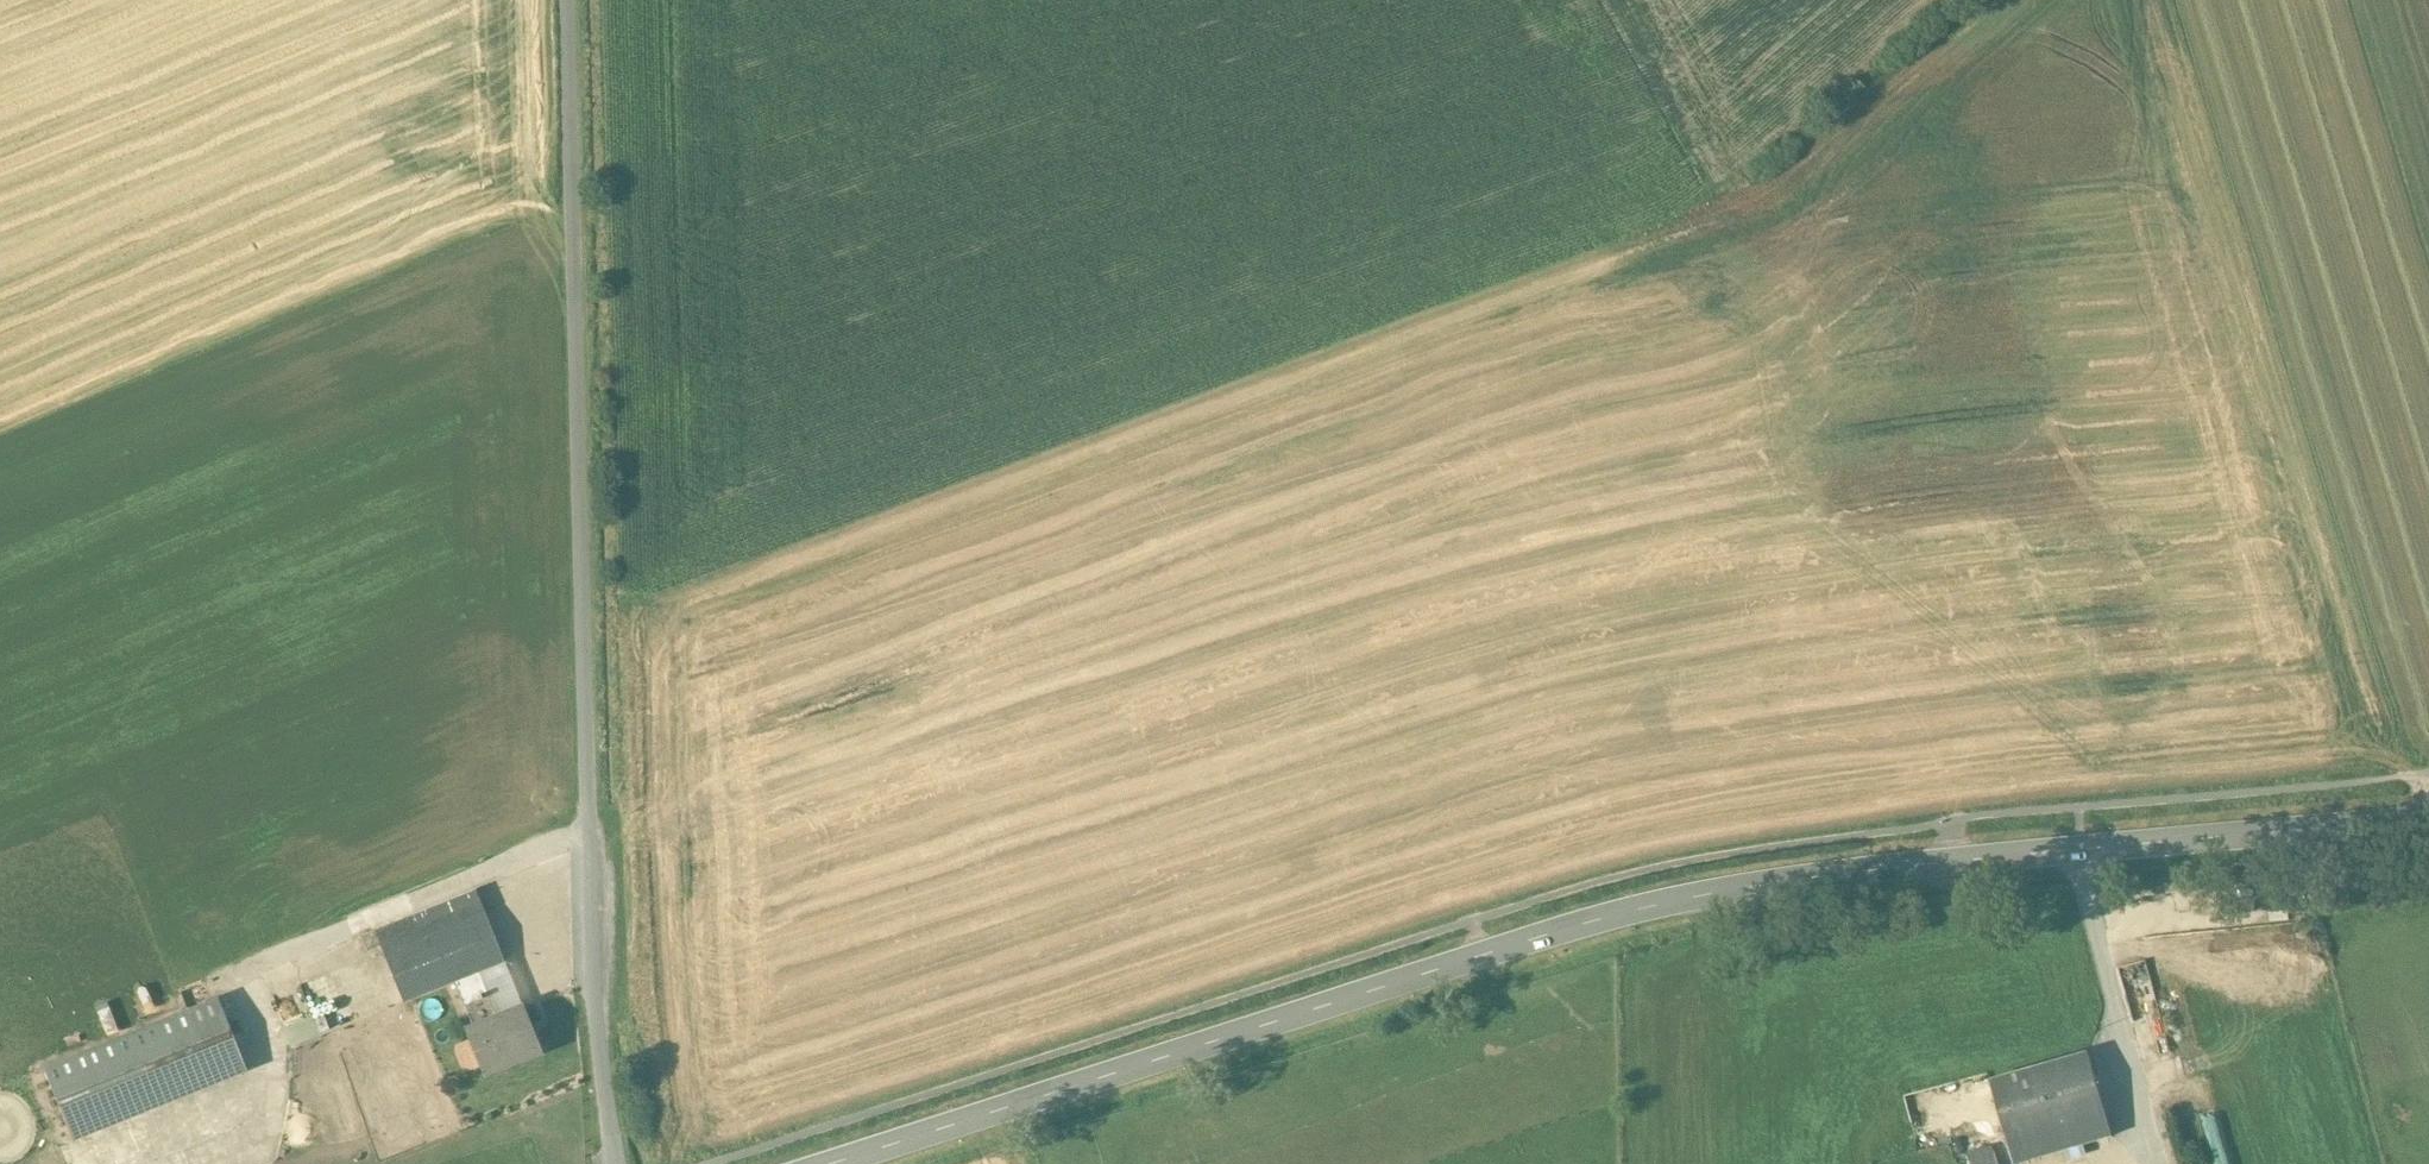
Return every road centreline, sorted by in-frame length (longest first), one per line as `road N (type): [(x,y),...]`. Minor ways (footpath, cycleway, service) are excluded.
road 1 (tertiary): [(2428,816),(1952,858),(1687,897),(829,1163)]
road 2 (unclassified): [(615,1163),(588,988),(565,0)]

